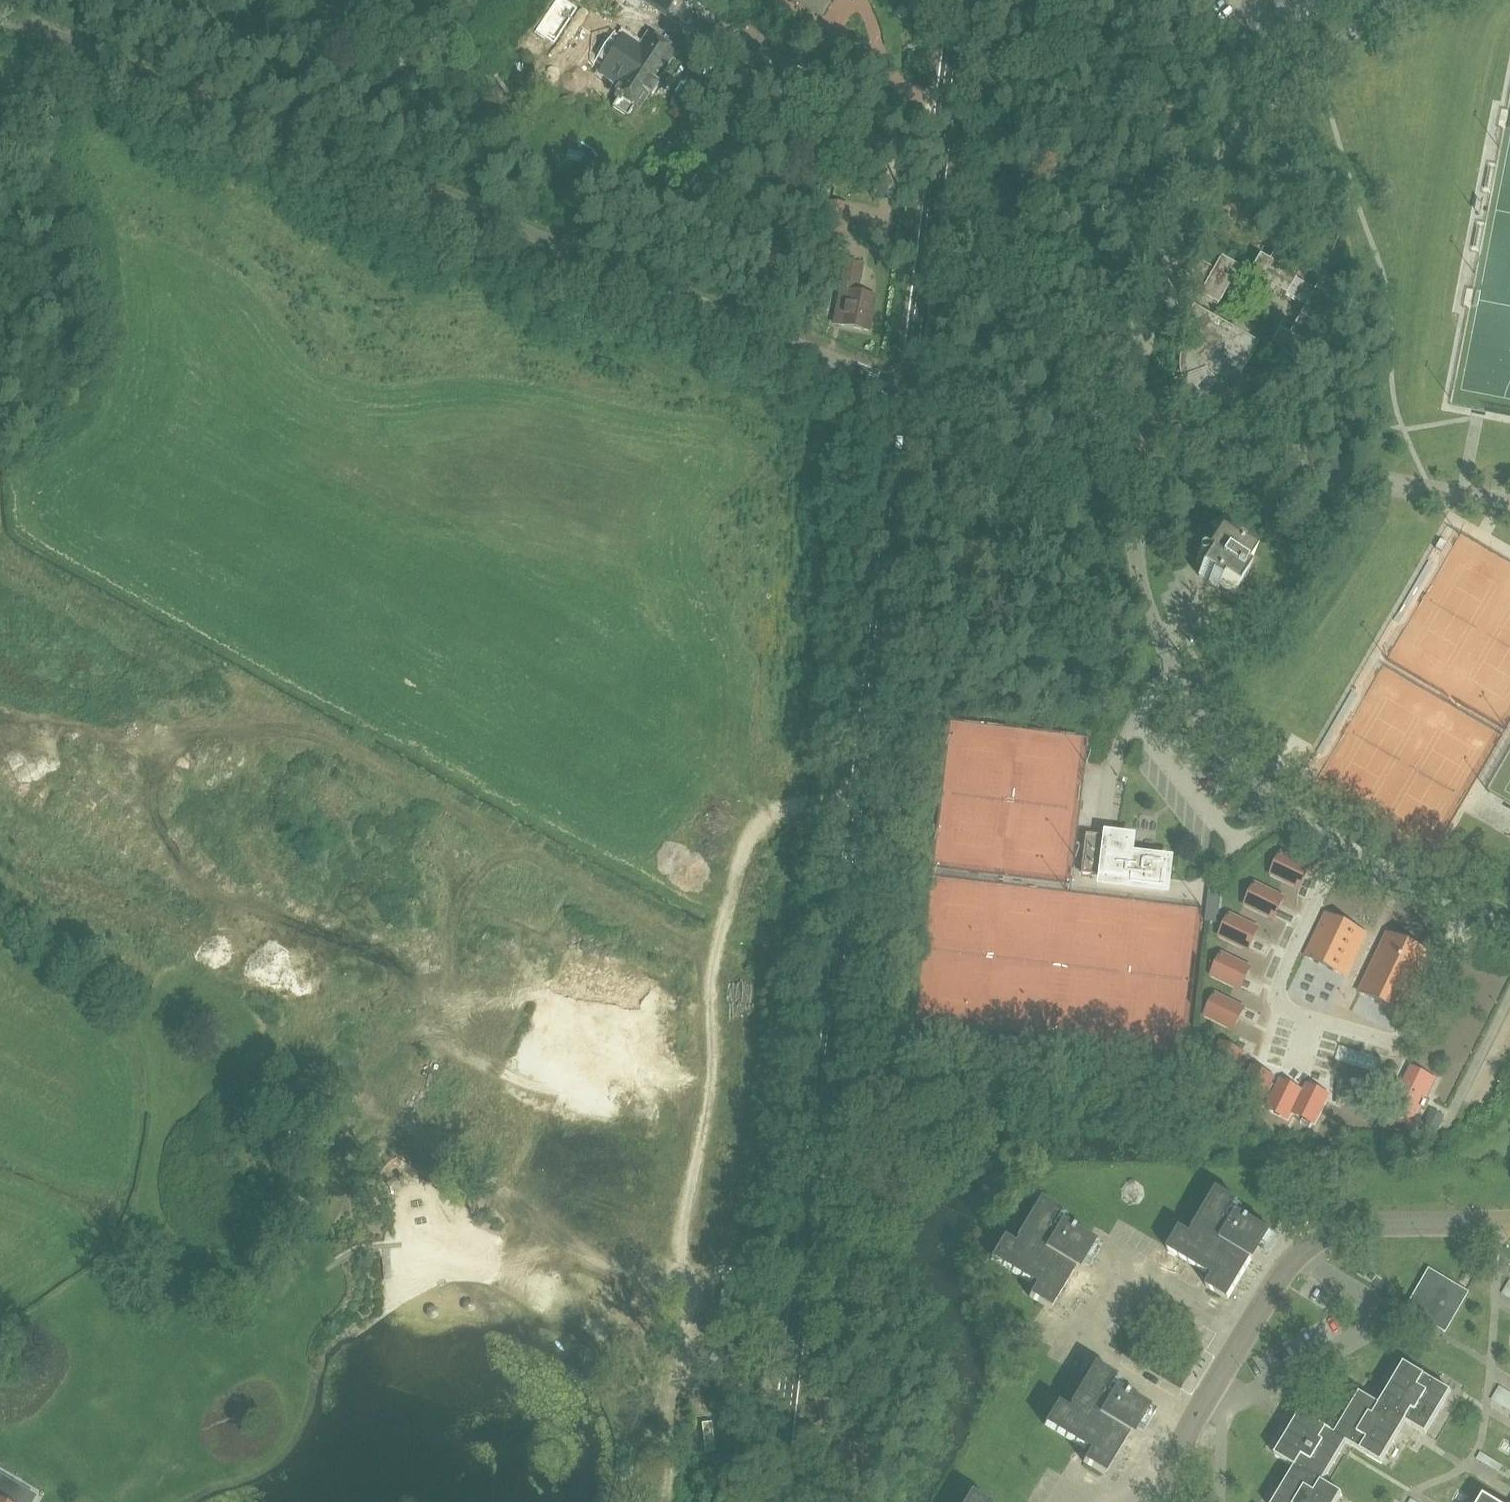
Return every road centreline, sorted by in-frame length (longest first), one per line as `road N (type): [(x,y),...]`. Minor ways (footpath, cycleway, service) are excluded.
road 1 (tertiary): [(773,1501),(908,387)]
road 2 (unclassified): [(908,387),(0,4)]
road 3 (residential): [(1129,432),(1159,284),(1204,180),(1242,126),(1313,61),(1401,0)]
road 4 (unclassified): [(1347,851),(1251,780),(1189,698),(1141,586),(1129,432)]
road 5 (unclassified): [(1347,851),(1287,961),(1293,1005),(1310,1025),(1400,1042),(1466,913)]
road 6 (tertiary): [(908,387),(956,0)]
road 7 (residential): [(1215,1380),(1292,1259),(1322,1233),(1509,1224)]
road 8 (unclassified): [(1129,432),(939,393)]
road 9 (unclassified): [(1466,913),(1347,851)]
road 10 (residential): [(1163,1501),(1190,1421),(1215,1380)]
road 11 (residential): [(1217,1501),(1215,1380)]

